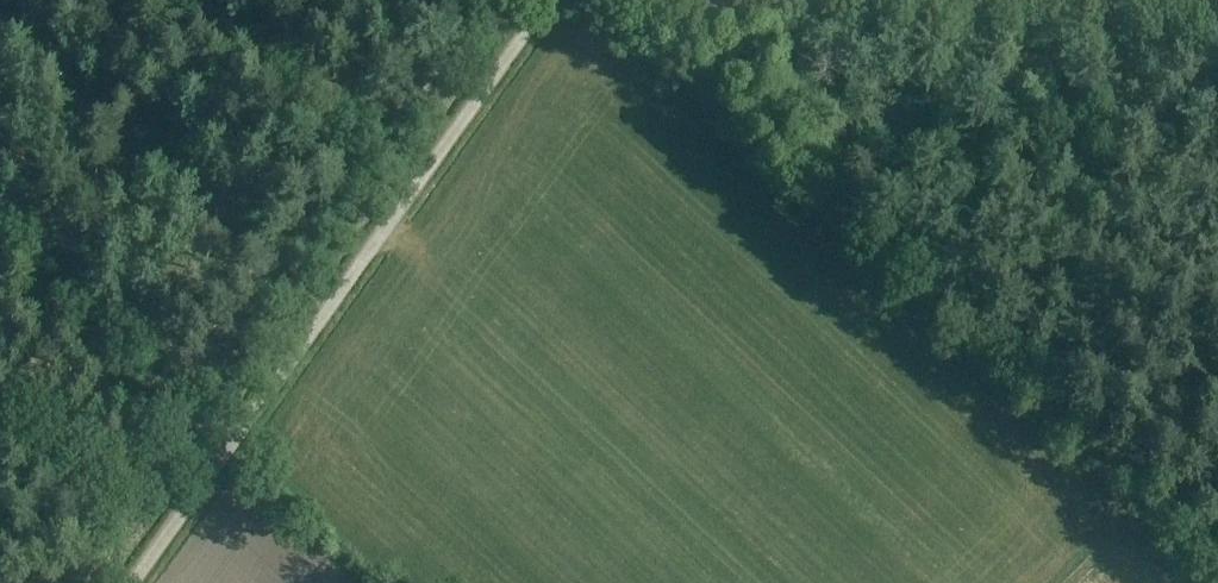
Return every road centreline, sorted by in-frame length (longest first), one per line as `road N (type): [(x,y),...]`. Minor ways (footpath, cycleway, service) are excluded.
road 1 (unclassified): [(133,582),(550,0)]
road 2 (track): [(318,325),(0,35)]

